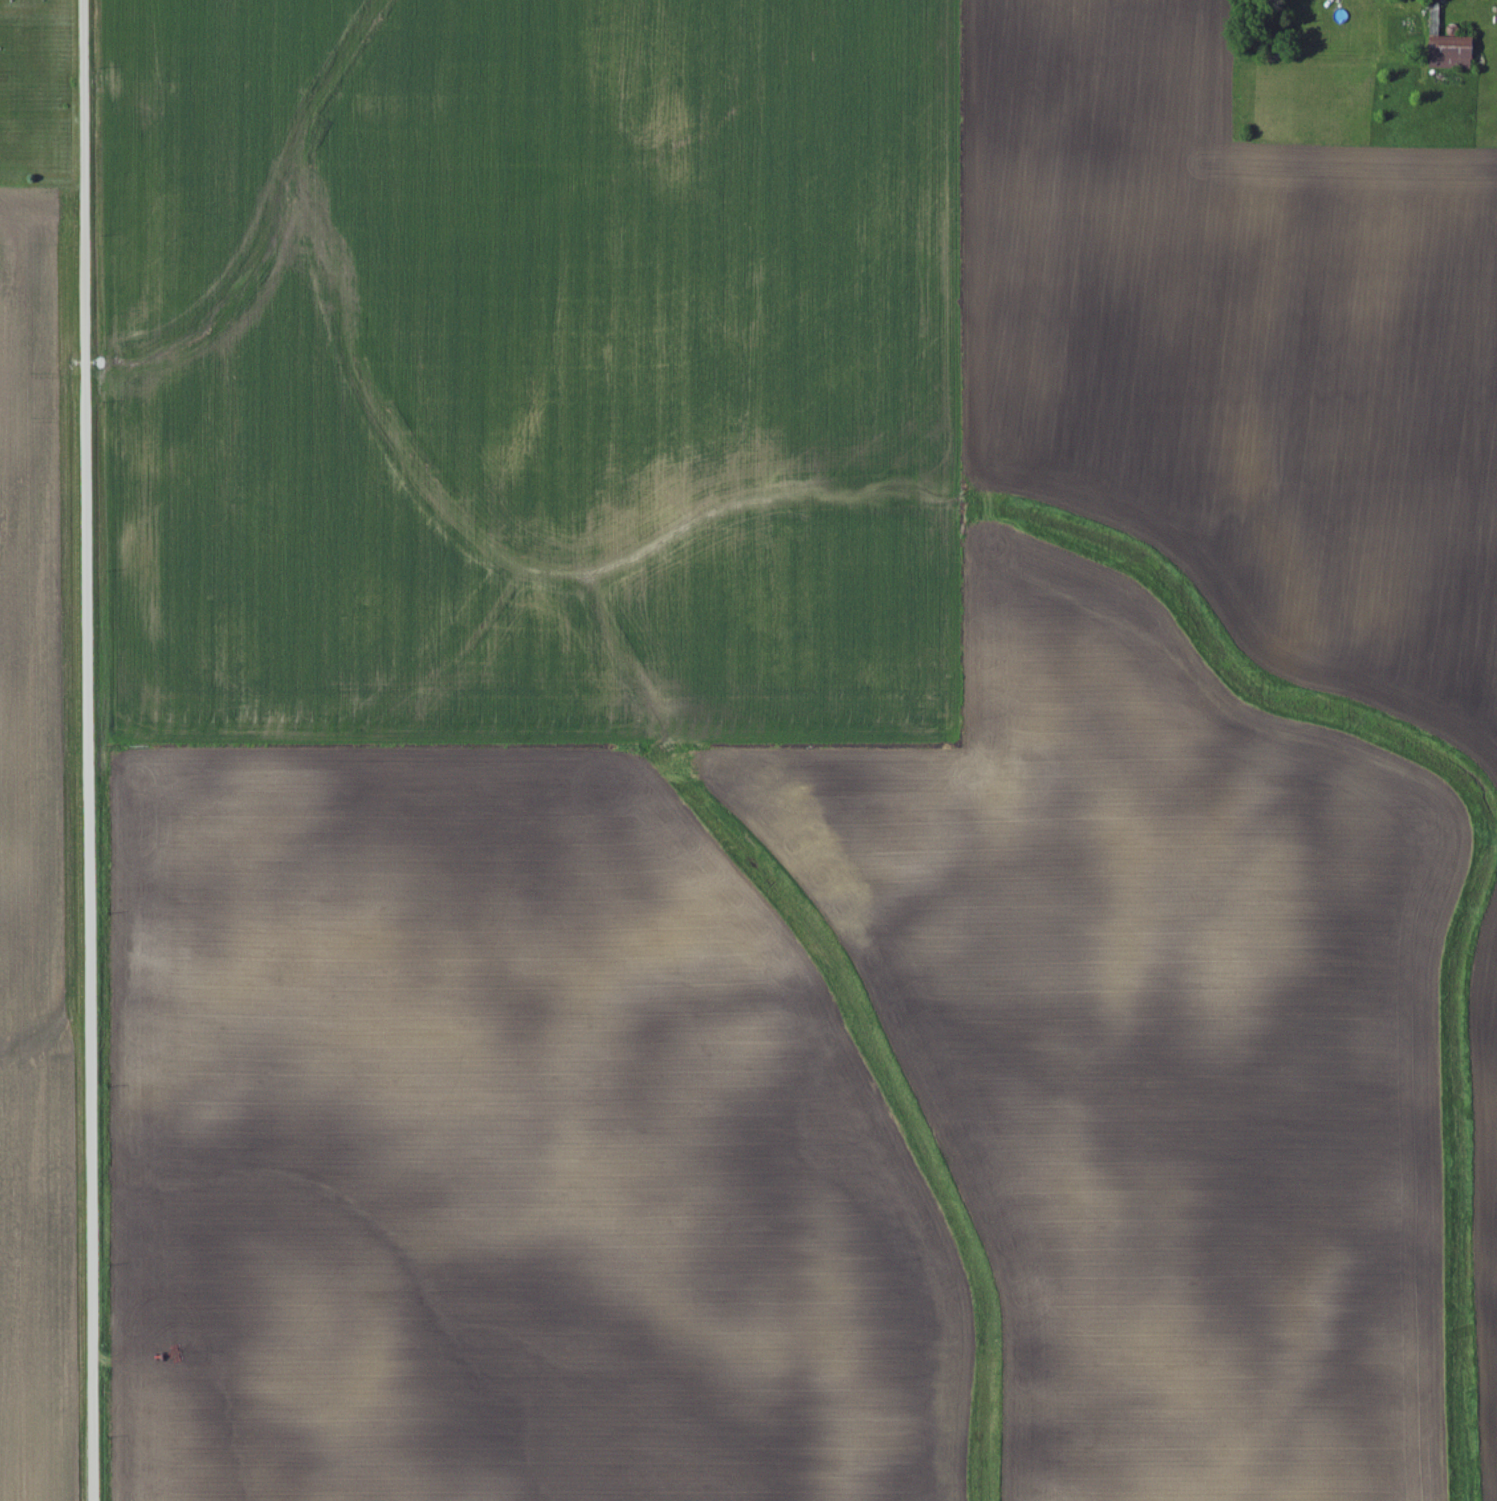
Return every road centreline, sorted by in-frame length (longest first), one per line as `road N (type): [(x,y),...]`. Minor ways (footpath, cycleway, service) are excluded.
road 1 (residential): [(84,1500),(80,0)]

